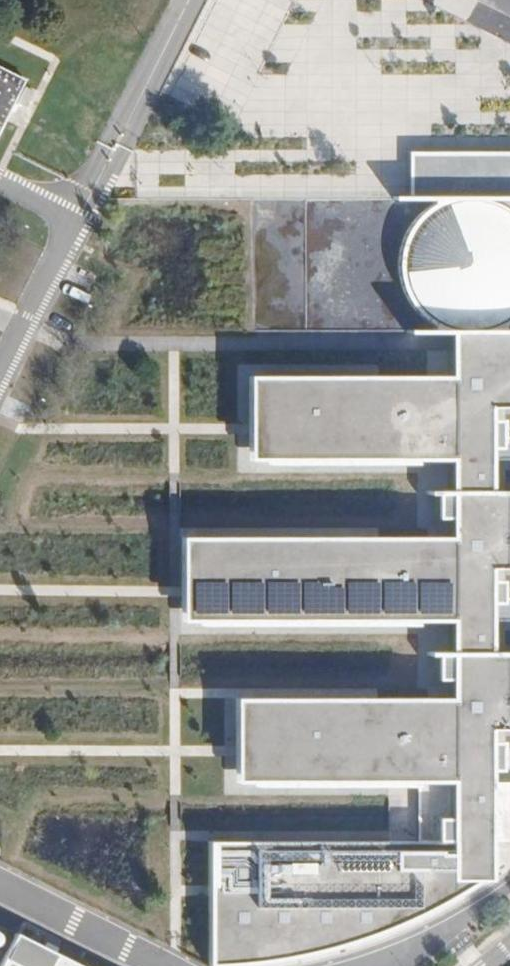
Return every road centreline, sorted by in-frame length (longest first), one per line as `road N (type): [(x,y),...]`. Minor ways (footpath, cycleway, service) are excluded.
road 1 (unclassified): [(192,0),(79,222)]
road 2 (unclassified): [(176,965),(0,878)]
road 3 (unclassified): [(79,222),(0,377)]

